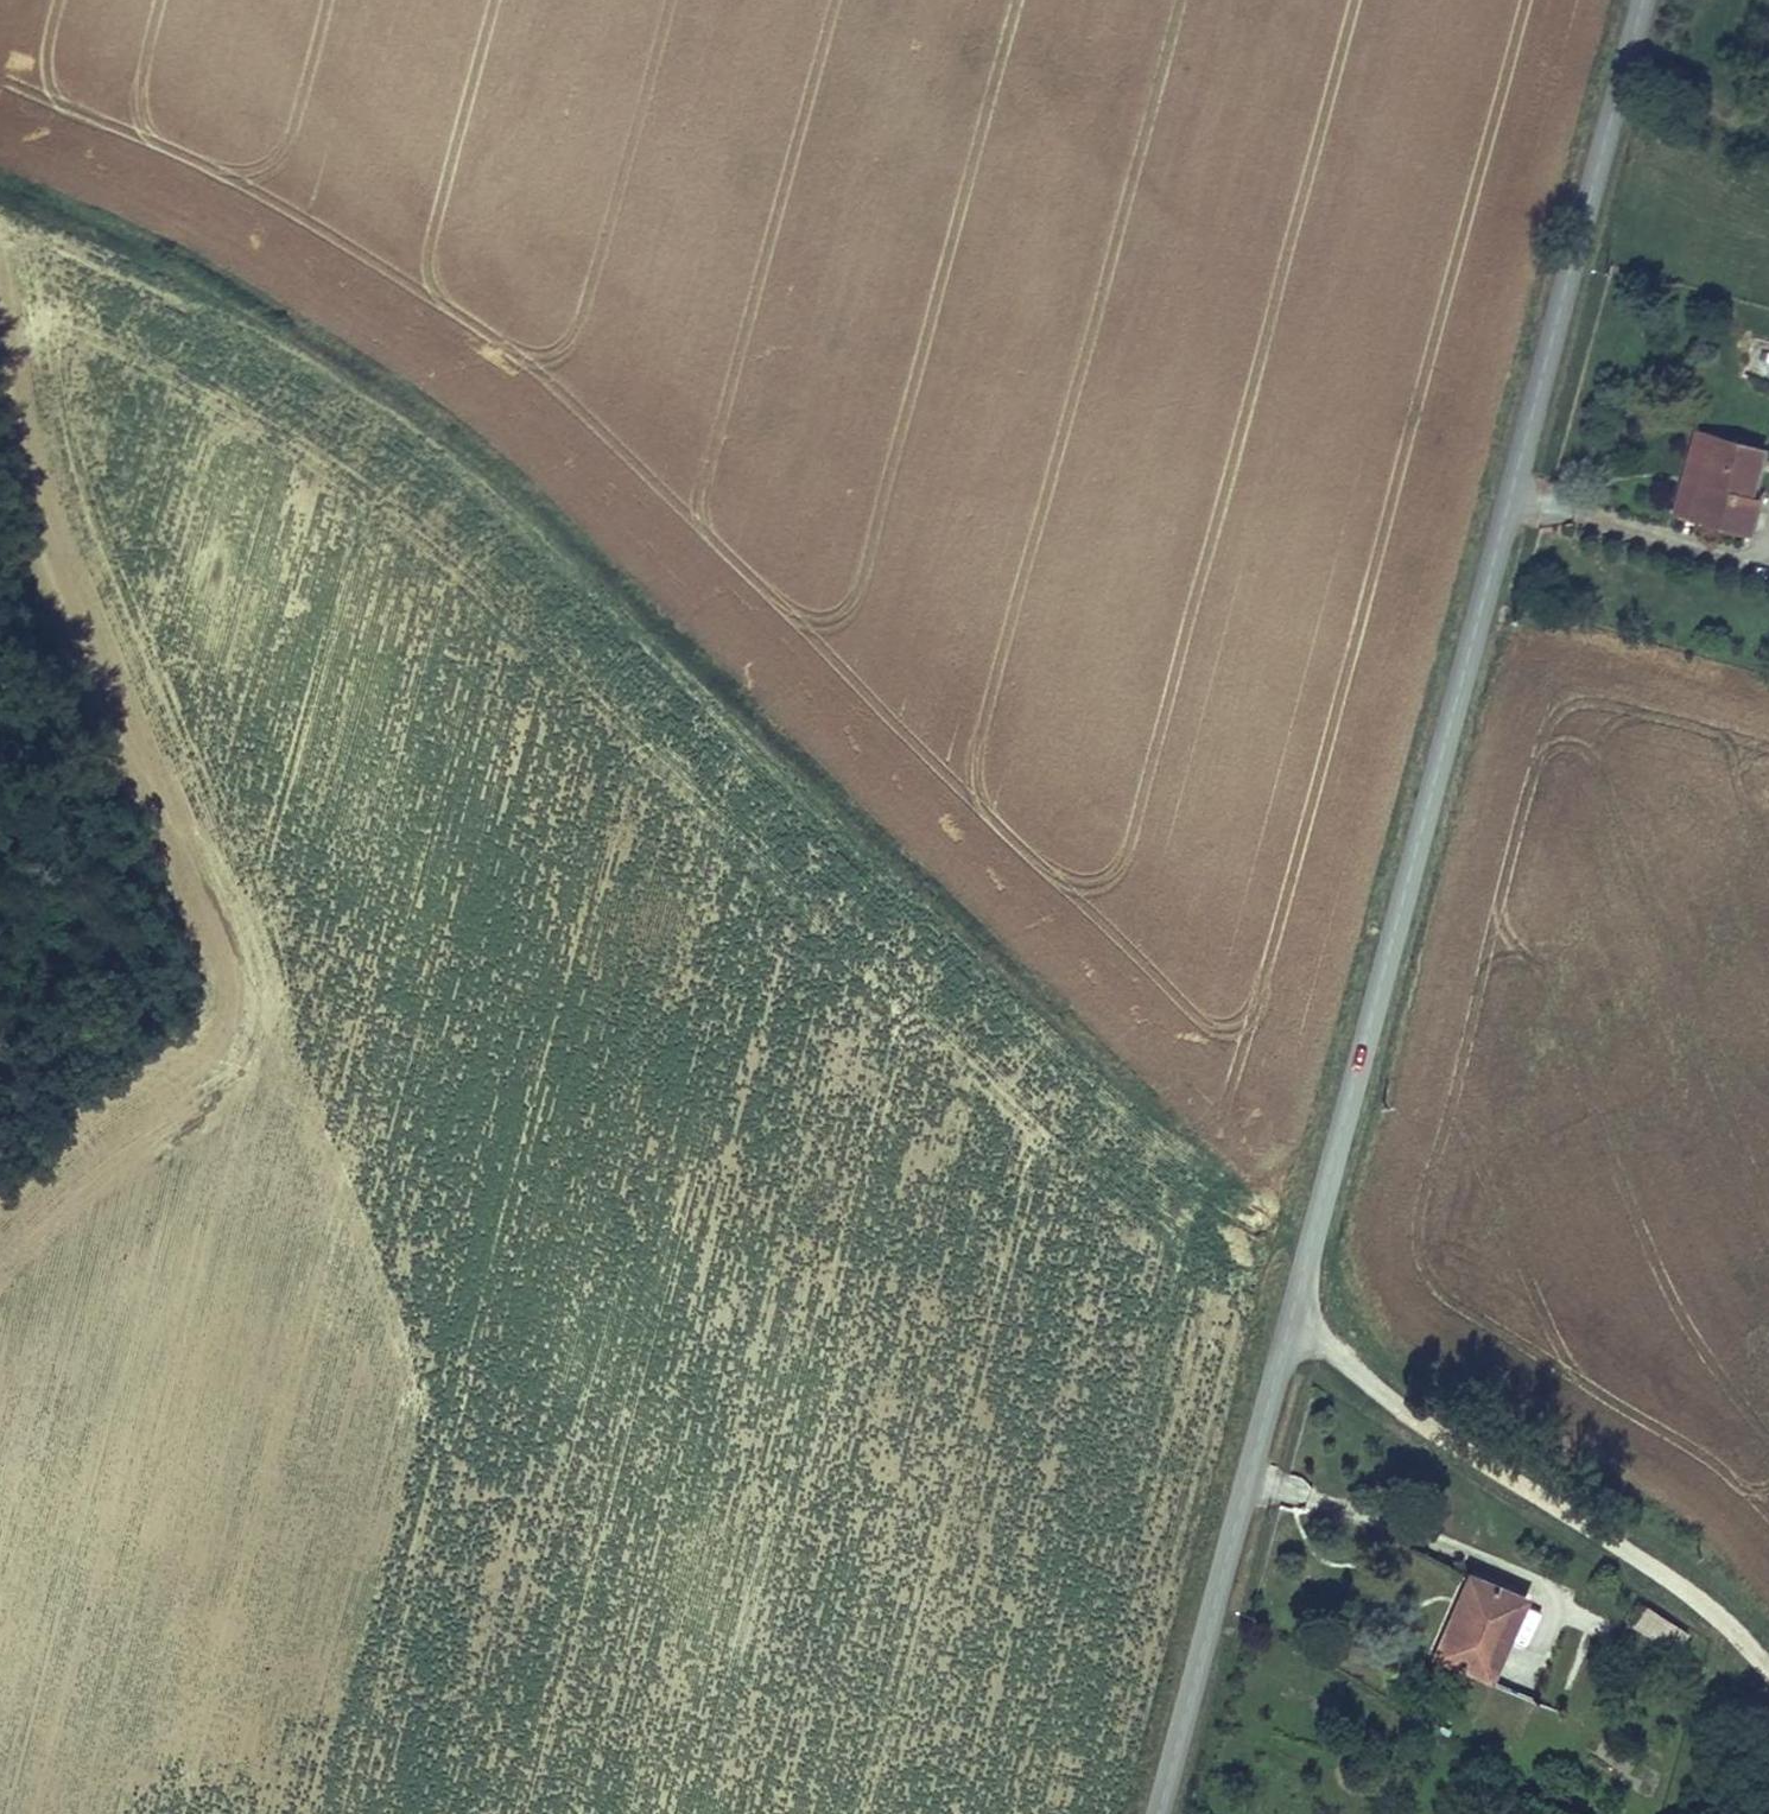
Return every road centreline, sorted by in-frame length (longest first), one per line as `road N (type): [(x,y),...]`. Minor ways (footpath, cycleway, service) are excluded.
road 1 (tertiary): [(1643,0),(1160,1813)]
road 2 (track): [(1768,1671),(1707,1604),(1399,1404),(1291,1319)]

